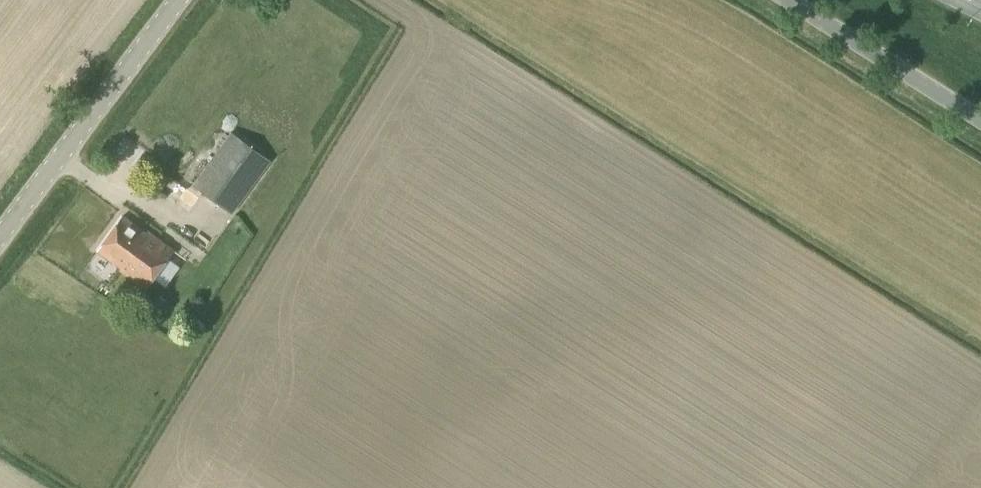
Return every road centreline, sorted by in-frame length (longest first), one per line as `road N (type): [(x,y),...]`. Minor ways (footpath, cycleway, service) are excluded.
road 1 (unclassified): [(0,233),(175,0)]
road 2 (unclassified): [(980,120),(788,0)]

